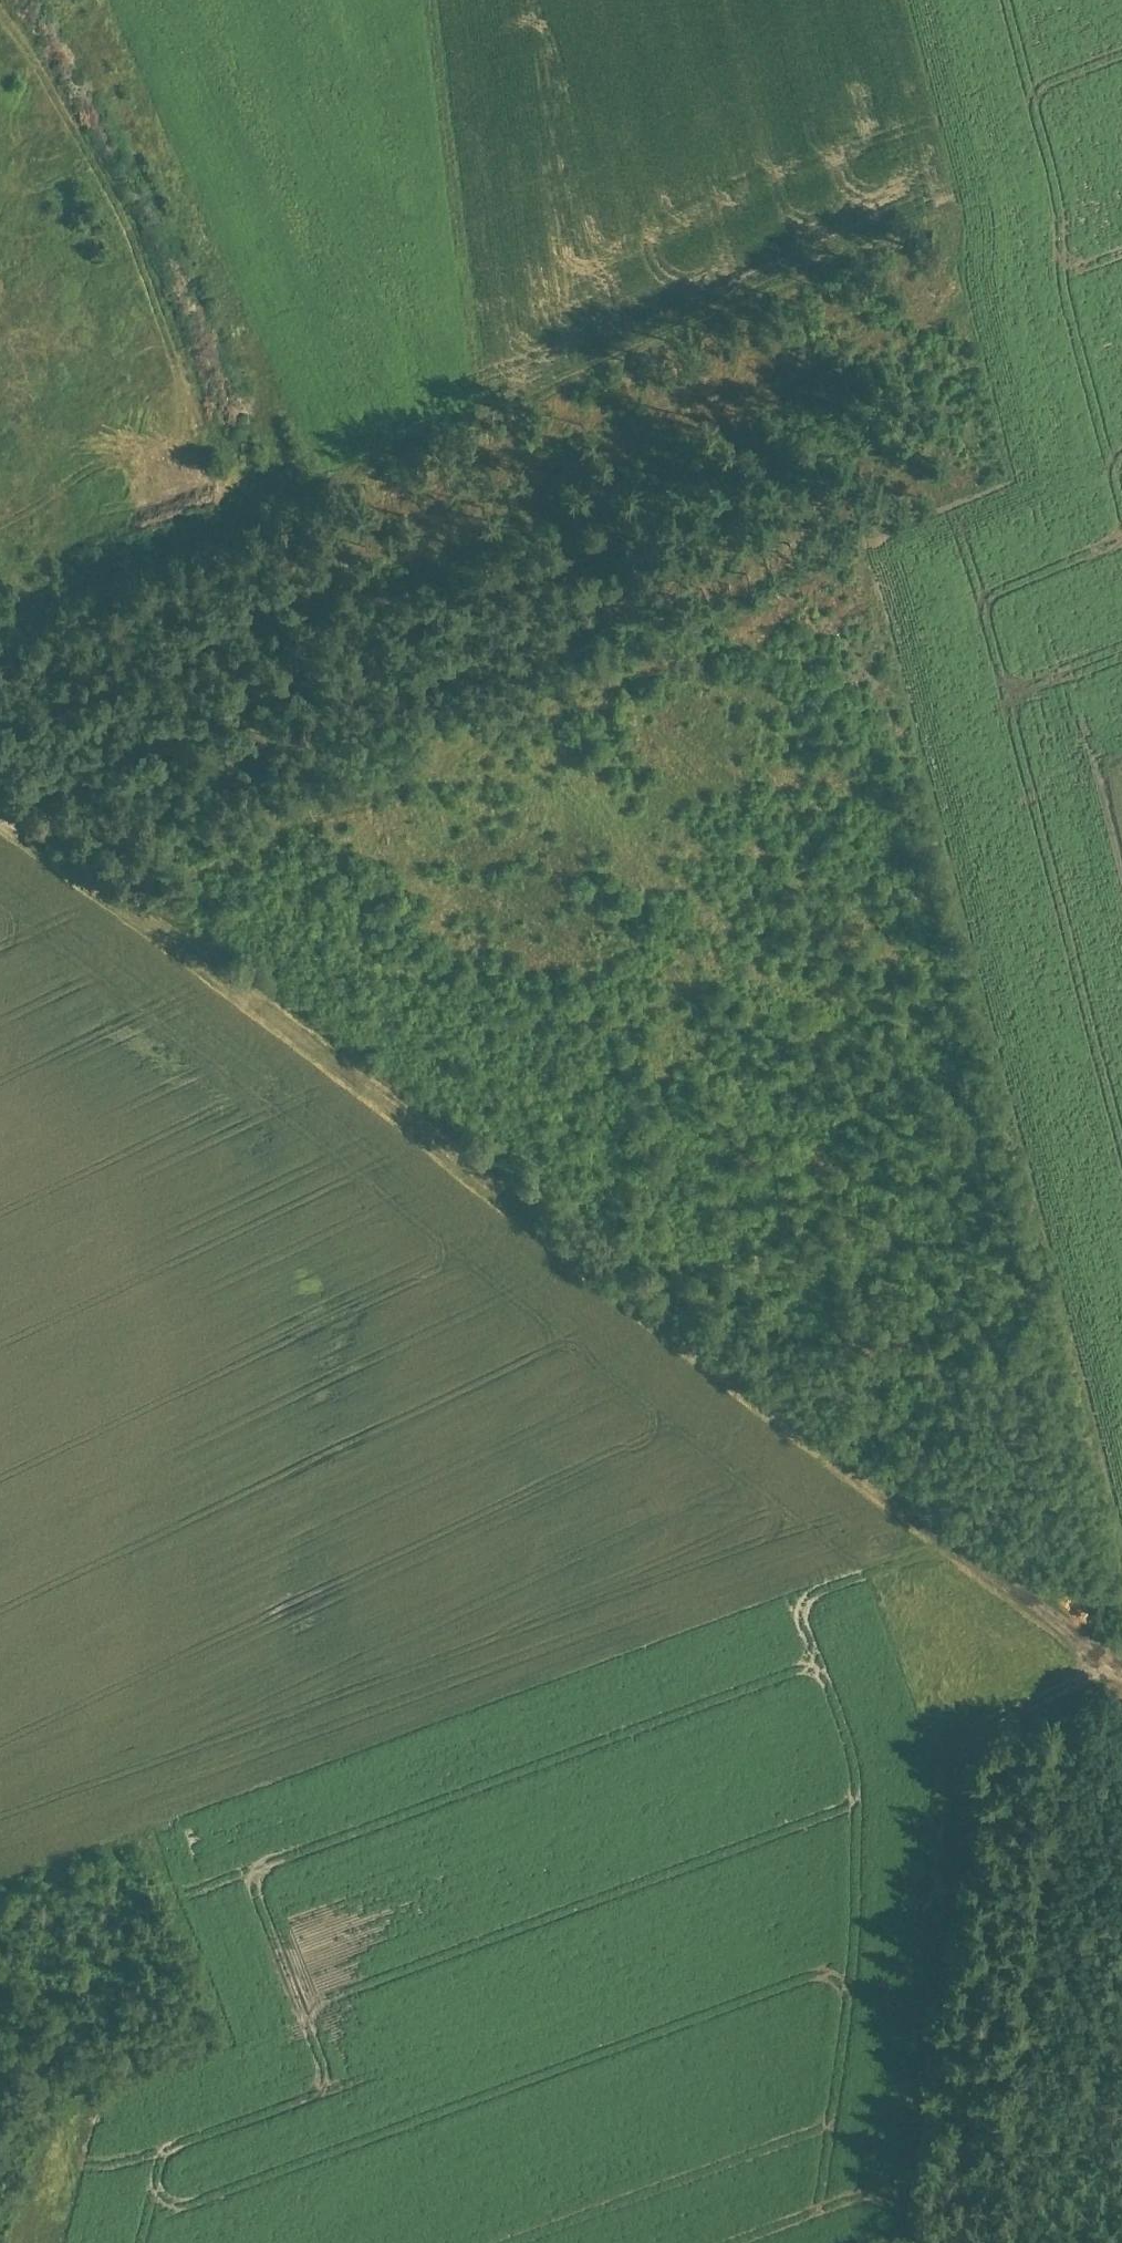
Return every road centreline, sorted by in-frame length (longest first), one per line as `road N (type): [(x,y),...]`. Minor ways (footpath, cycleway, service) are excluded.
road 1 (track): [(1121,1674),(1093,1666),(0,841)]
road 2 (track): [(10,0),(42,61),(25,182),(0,241)]

